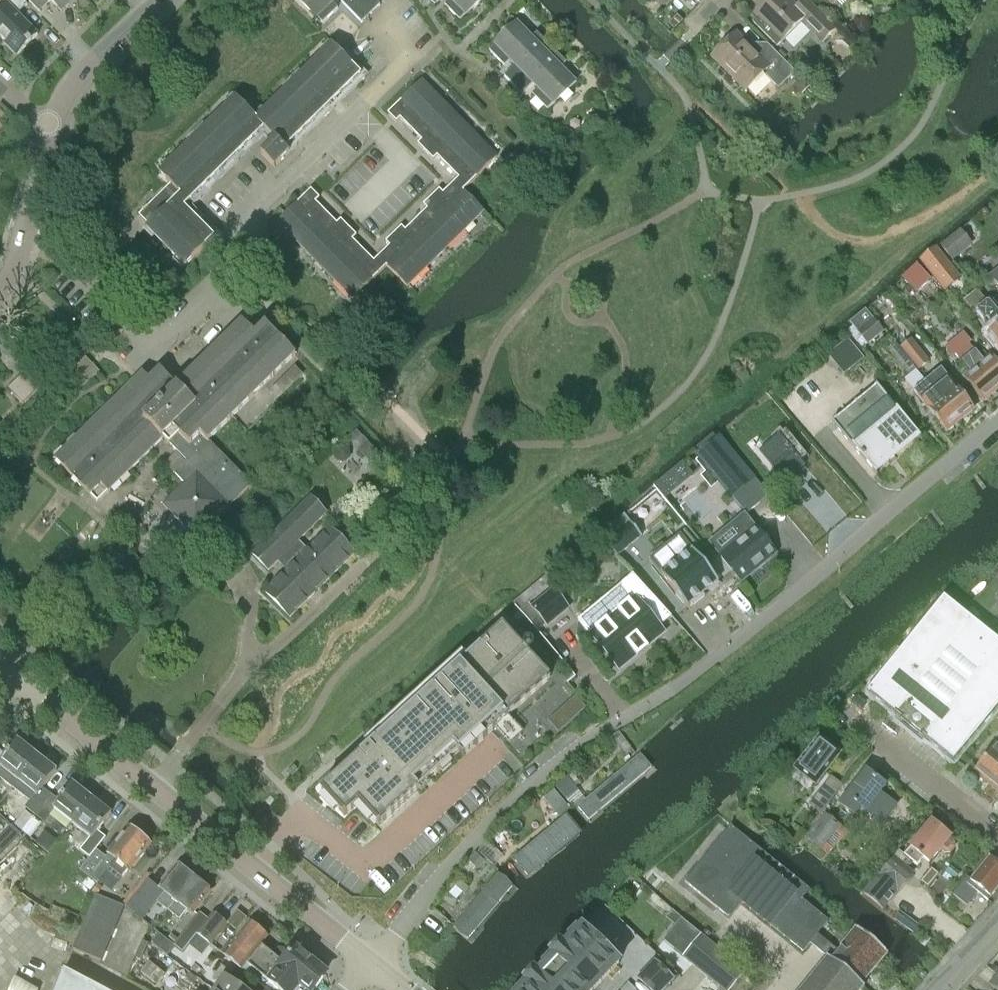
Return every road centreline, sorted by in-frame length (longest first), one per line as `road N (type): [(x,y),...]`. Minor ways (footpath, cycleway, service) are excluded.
road 1 (residential): [(373,965),(474,838),(522,792),(707,668),(997,418)]
road 2 (tertiary): [(26,680),(373,965)]
road 3 (residential): [(152,347),(225,278),(245,222),(409,54),(374,18)]
road 4 (residential): [(861,725),(997,835)]
road 5 (residential): [(152,347),(63,254),(22,242)]
road 6 (residential): [(51,129),(76,84),(161,0)]

